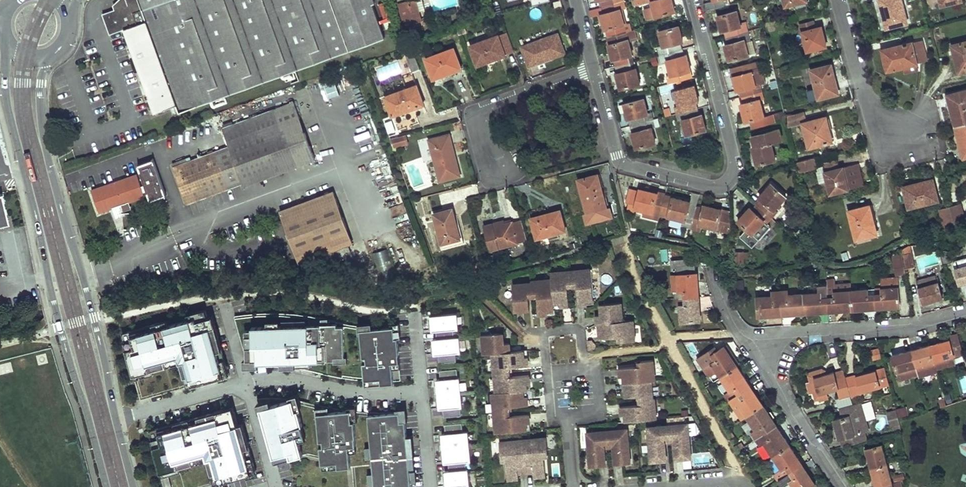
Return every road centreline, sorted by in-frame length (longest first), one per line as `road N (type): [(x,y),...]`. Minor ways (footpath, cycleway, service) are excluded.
road 1 (tertiary): [(5,40),(7,107),(106,486)]
road 2 (residential): [(690,0),(728,125),(733,172),(725,183),(617,155),(593,67)]
road 3 (tertiary): [(115,420),(42,128),(40,83),(53,55)]
road 4 (residential): [(767,340),(965,312)]
road 5 (residential): [(247,384),(286,379),(372,394),(422,391)]
road 6 (residential): [(497,170),(482,128),(490,109),(593,67)]
road 7 (residential): [(841,486),(773,384),(767,340)]
road 8 (residential): [(838,0),(867,99),(901,140)]
road 9 (residential): [(115,420),(247,384)]

